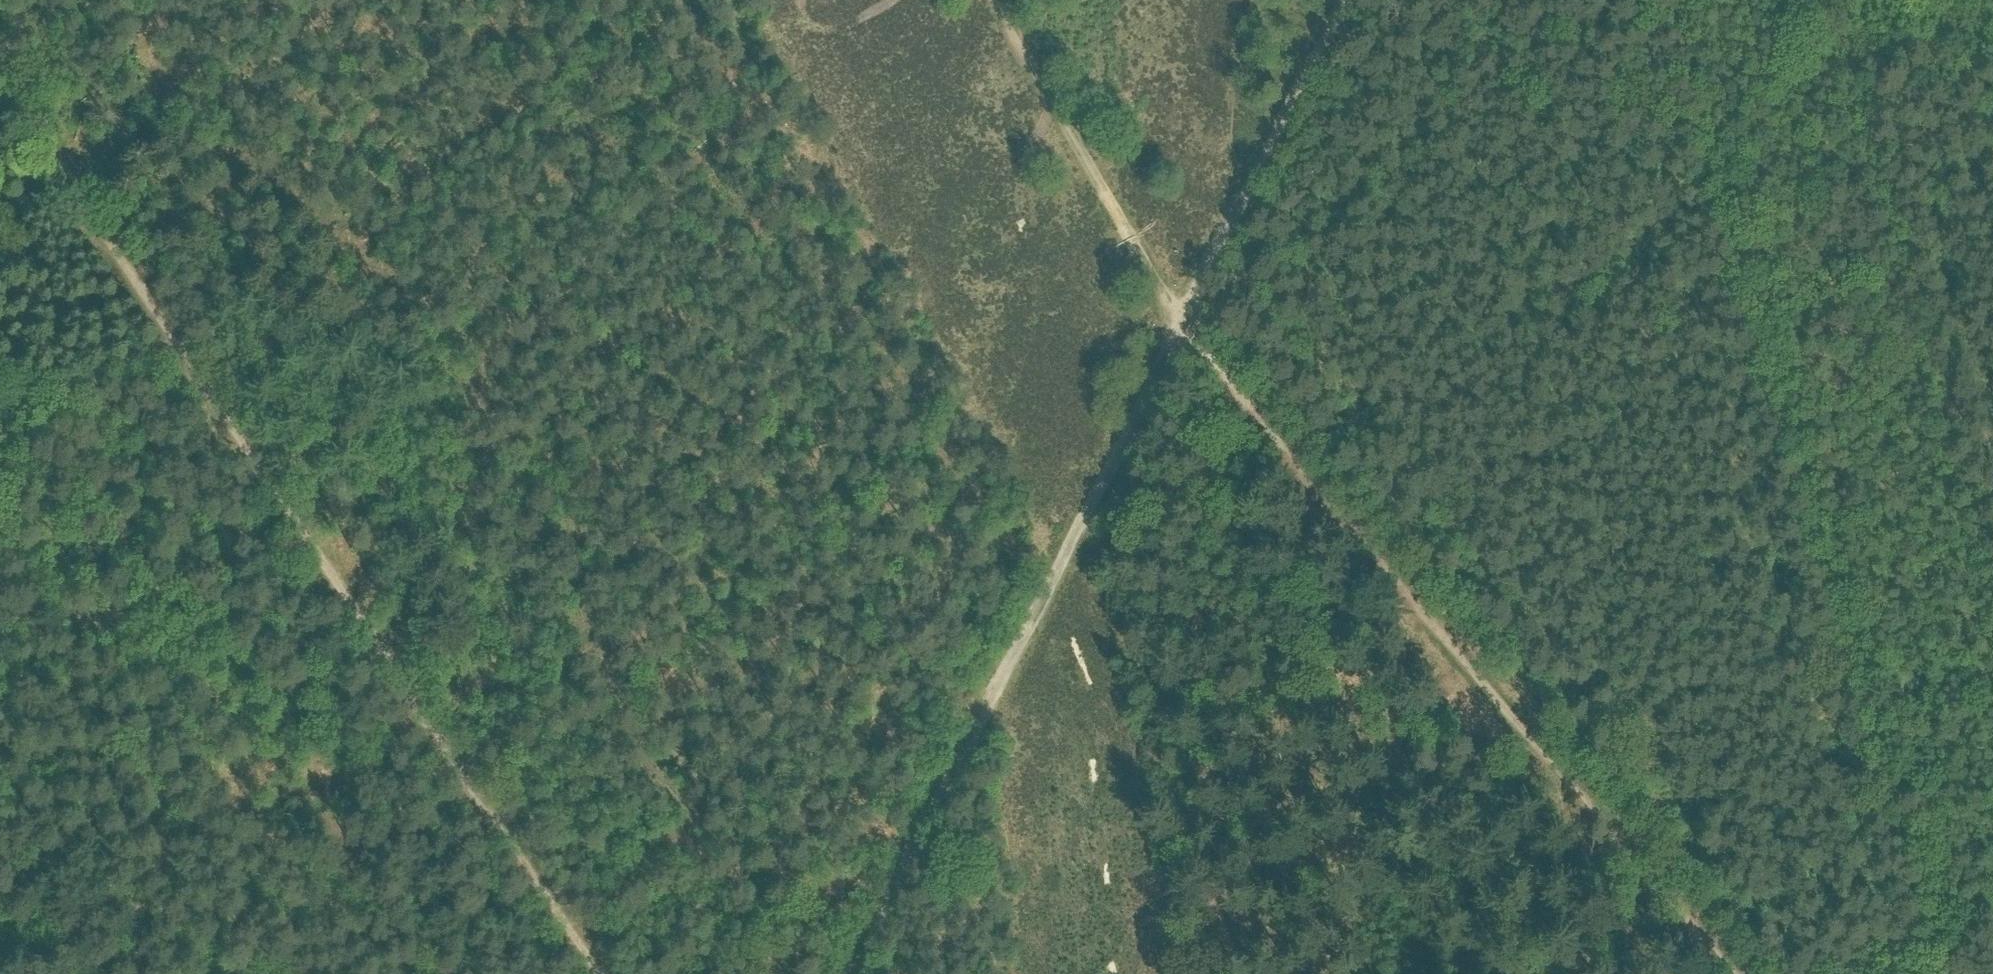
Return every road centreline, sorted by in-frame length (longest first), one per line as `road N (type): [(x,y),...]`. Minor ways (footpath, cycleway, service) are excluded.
road 1 (track): [(851,973),(1181,324),(997,0)]
road 2 (track): [(1237,216),(1181,324),(1736,973)]
road 3 (track): [(169,334),(595,973)]
road 4 (track): [(0,81),(169,334)]
road 5 (track): [(1347,0),(1237,216)]

